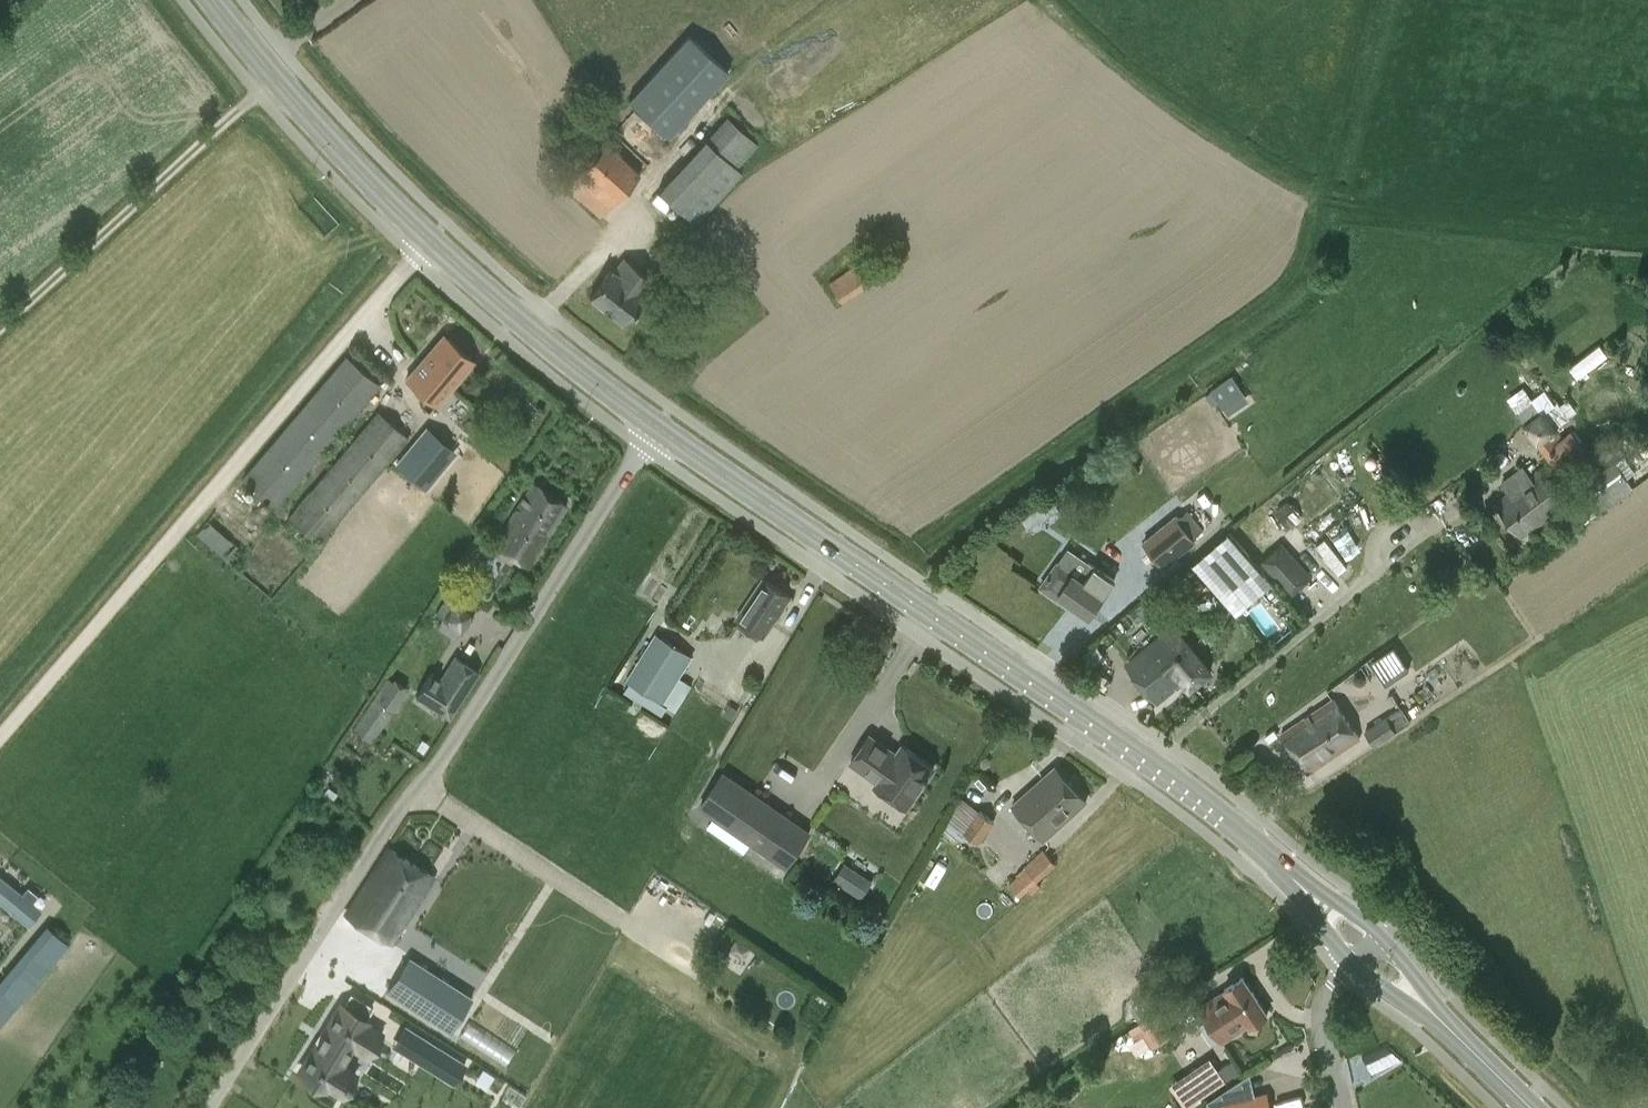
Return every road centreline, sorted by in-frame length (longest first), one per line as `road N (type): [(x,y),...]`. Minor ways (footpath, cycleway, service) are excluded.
road 1 (unclassified): [(209,1107),(657,427)]
road 2 (secondary): [(1304,888),(1173,779),(657,427)]
road 3 (secondary): [(657,427),(431,241),(349,159),(214,0)]
road 4 (track): [(0,330),(276,78)]
road 5 (residential): [(1355,963),(1321,1016),(1342,1107)]
road 6 (secondary): [(1531,1107),(1441,1019)]

